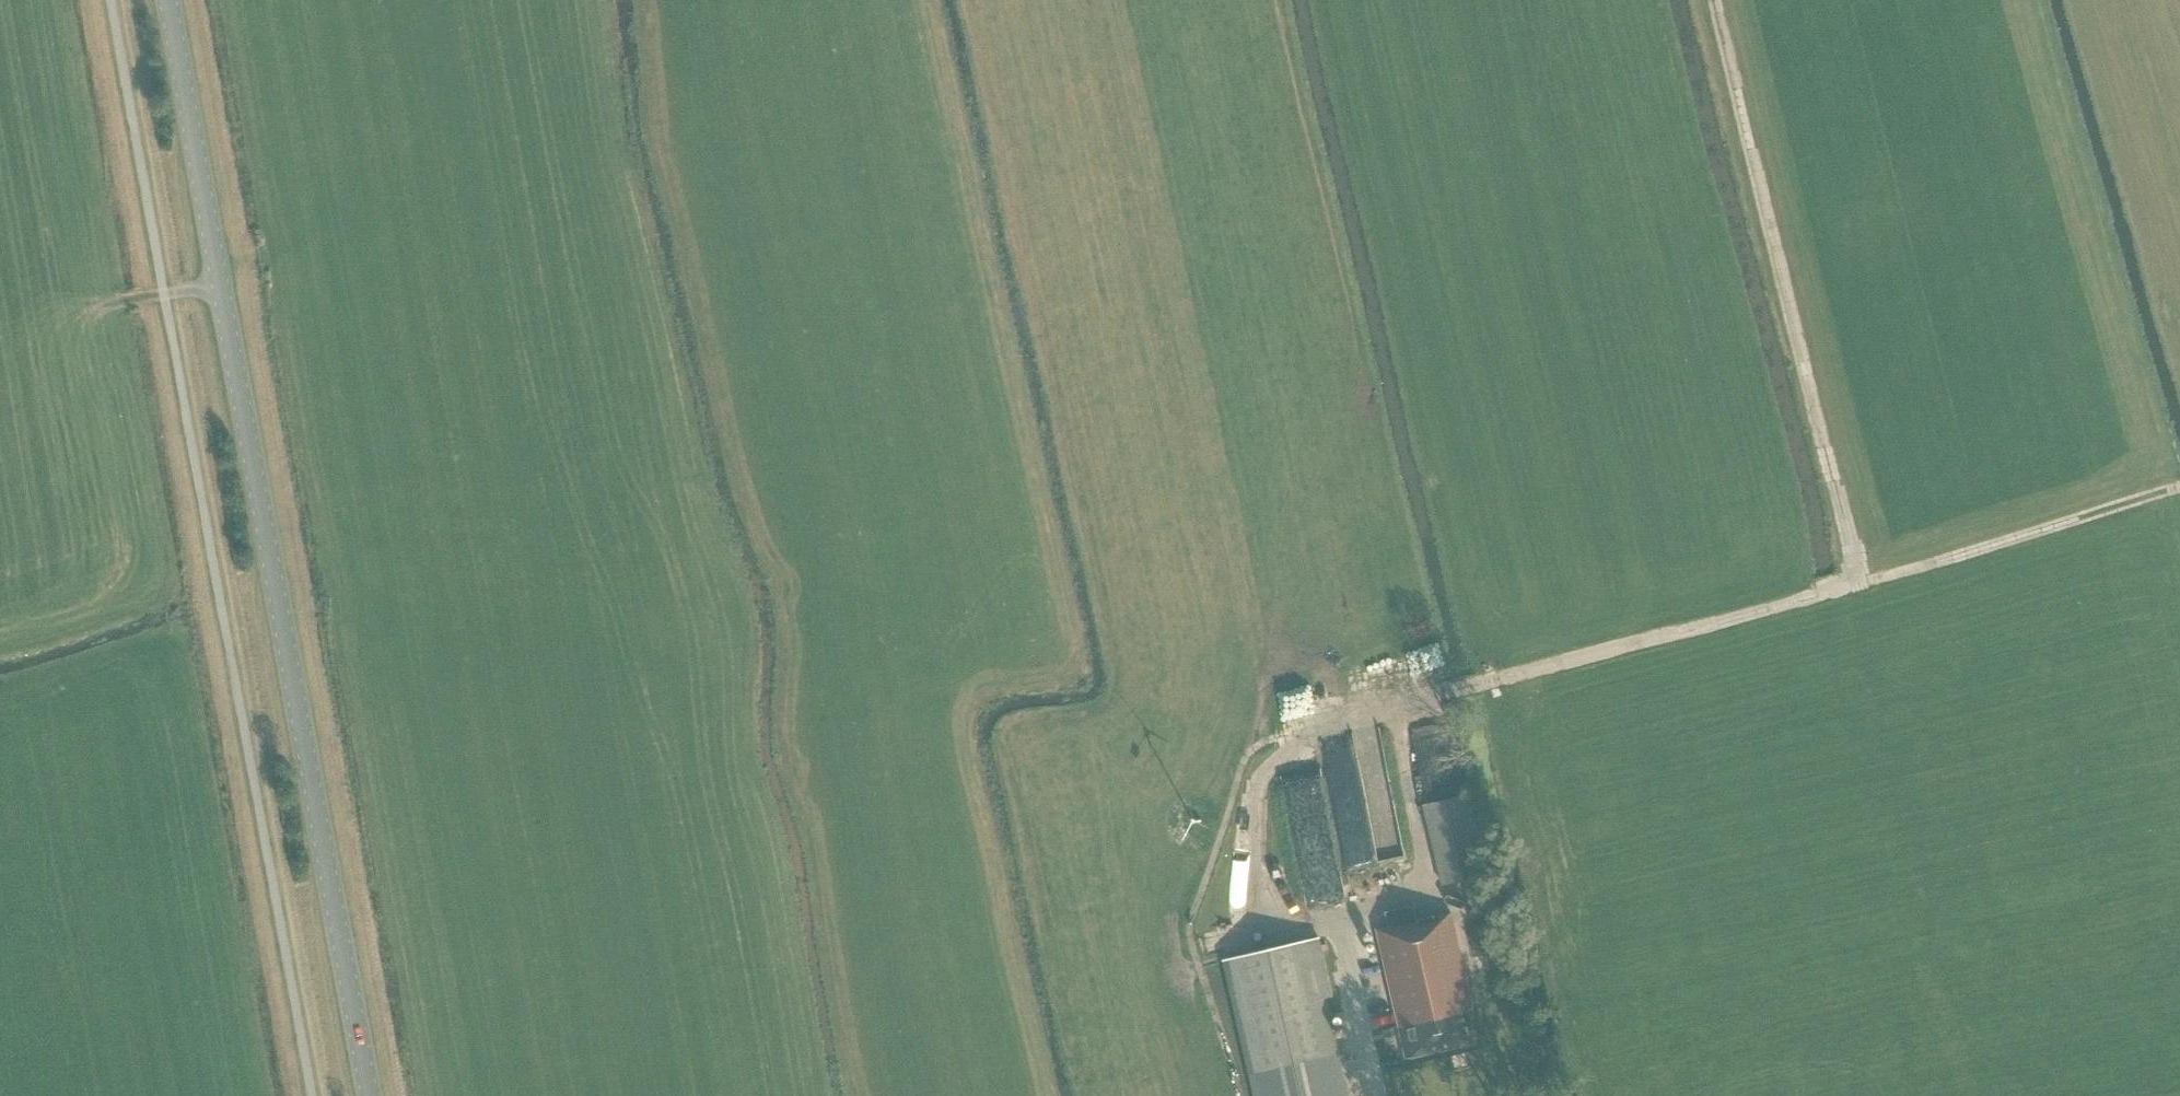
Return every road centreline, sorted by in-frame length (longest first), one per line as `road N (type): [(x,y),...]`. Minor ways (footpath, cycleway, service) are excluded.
road 1 (track): [(1382,1095),(1343,935),(1326,924),(1257,924),(1259,779),(1355,705),(1859,578),(1715,0)]
road 2 (tertiary): [(369,1095),(167,0)]
road 3 (track): [(1859,578),(2179,489)]

